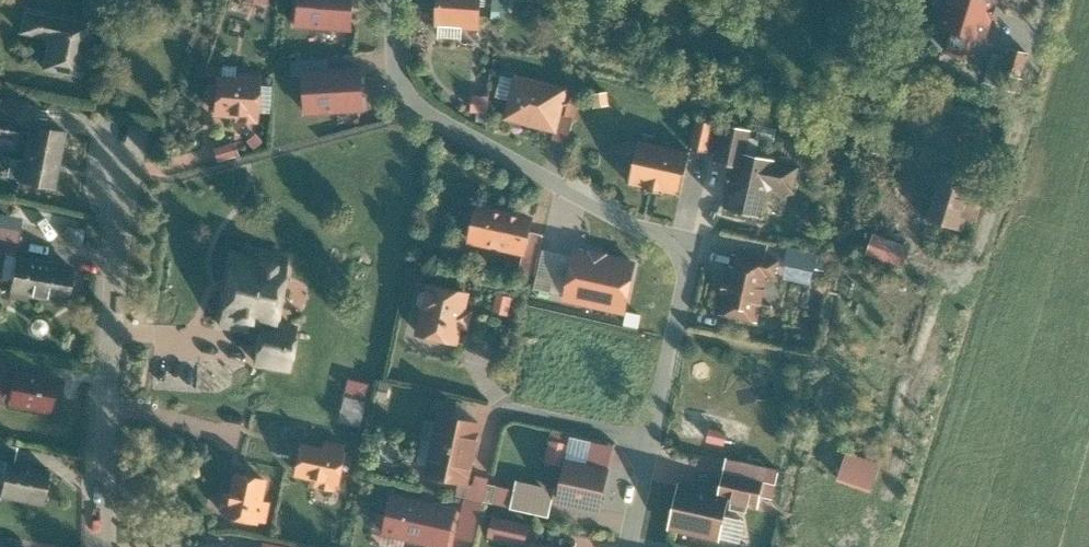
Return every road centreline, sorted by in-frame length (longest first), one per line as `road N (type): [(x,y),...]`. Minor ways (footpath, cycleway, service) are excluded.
road 1 (residential): [(393,0),(396,70),(413,104),(690,248),(629,546)]
road 2 (residential): [(99,546),(120,151)]

